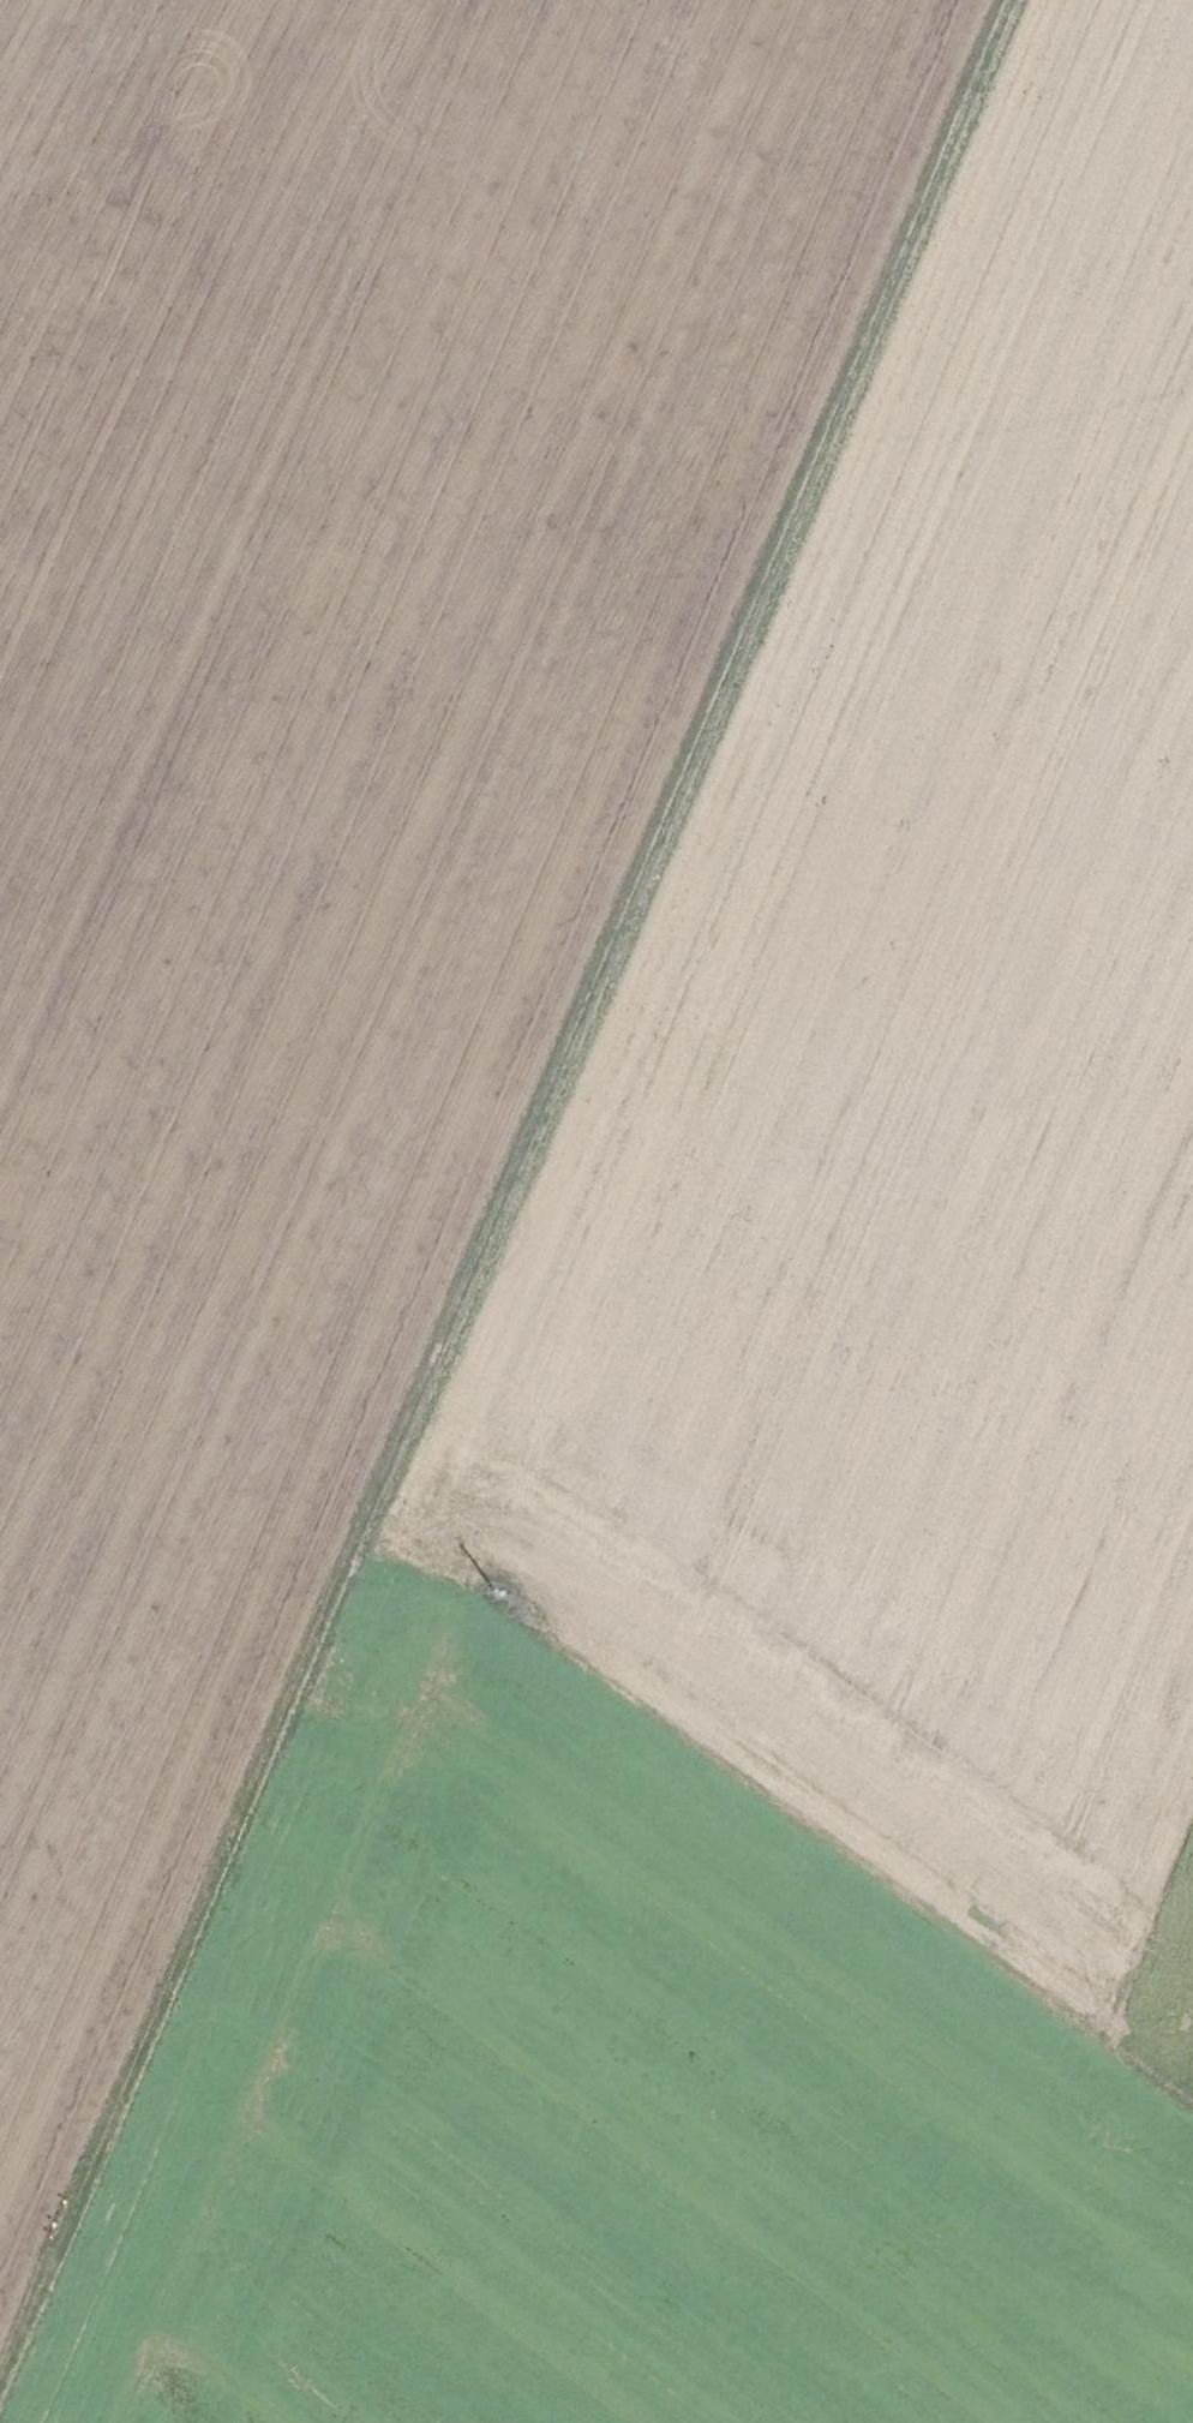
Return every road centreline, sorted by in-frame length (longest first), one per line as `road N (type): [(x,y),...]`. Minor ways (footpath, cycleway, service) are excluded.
road 1 (track): [(0,2407),(1005,0)]

